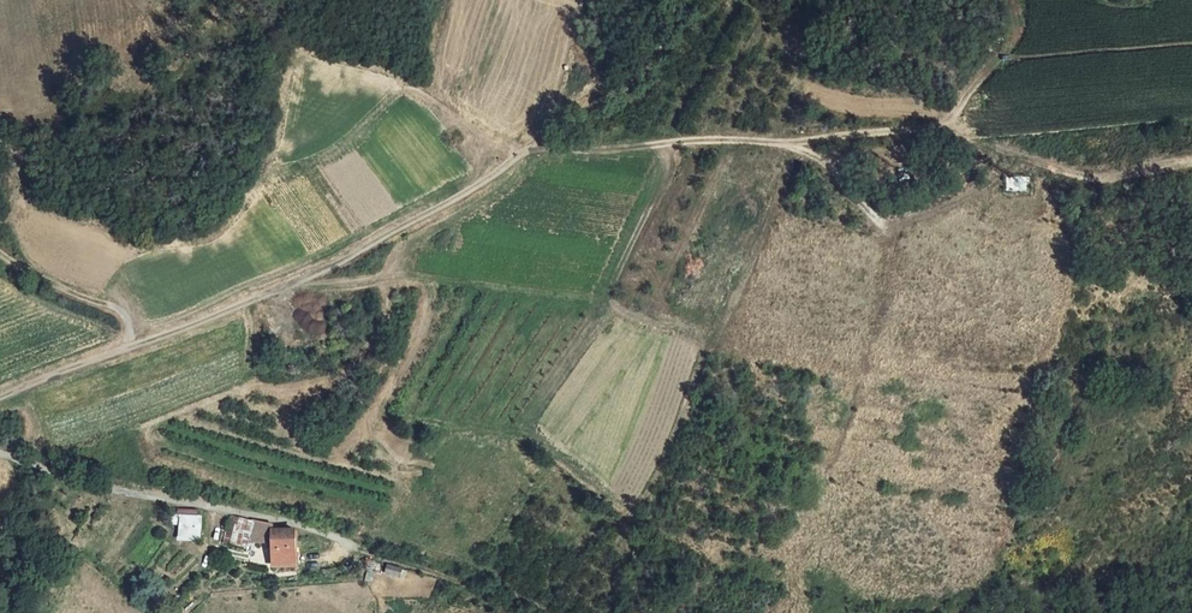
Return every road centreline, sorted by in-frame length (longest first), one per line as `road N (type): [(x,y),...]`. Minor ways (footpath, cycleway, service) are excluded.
road 1 (track): [(608,94),(486,181),(347,258),(131,345)]
road 2 (track): [(525,149),(928,130),(1007,49)]
road 3 (track): [(0,251),(115,307),(131,345)]
road 4 (track): [(776,140),(836,175),(889,232)]

